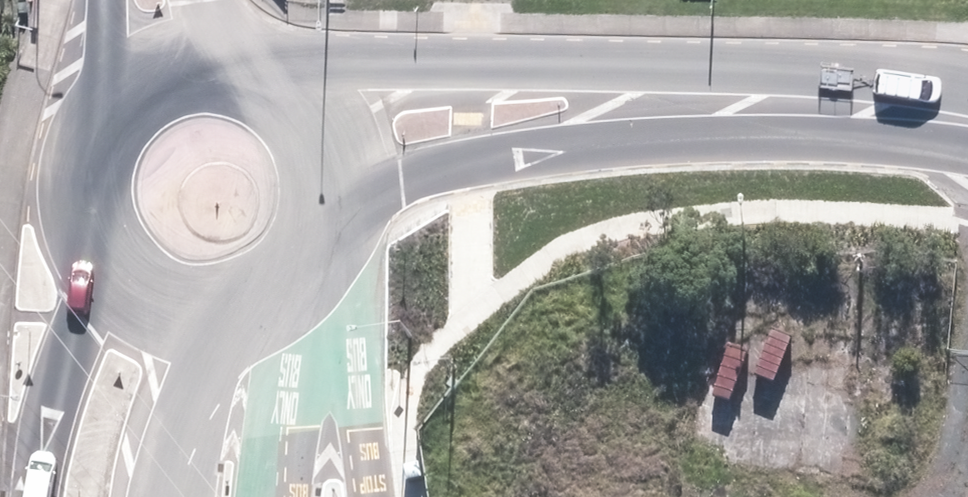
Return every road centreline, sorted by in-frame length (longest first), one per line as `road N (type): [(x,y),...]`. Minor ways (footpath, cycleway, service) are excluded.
road 1 (unclassified): [(260,65),(340,49),(659,55),(793,72),(919,120)]
road 2 (unclassified): [(919,120),(787,125),(412,167),(377,190),(336,241)]
road 3 (unclassified): [(31,496),(45,373),(89,264)]
road 4 (unclassified): [(260,65),(319,112),(337,146),(345,186),(336,241)]
road 5 (unclassified): [(89,264),(73,224),(70,180),(85,128),(110,95)]
road 6 (unclassified): [(204,330),(168,496)]
road 7 (unclassified): [(336,241),(301,294),(264,318),(204,330)]
road 8 (unclassified): [(204,330),(142,313),(89,264)]
road 9 (unclassified): [(110,95),(143,71),(220,55)]

